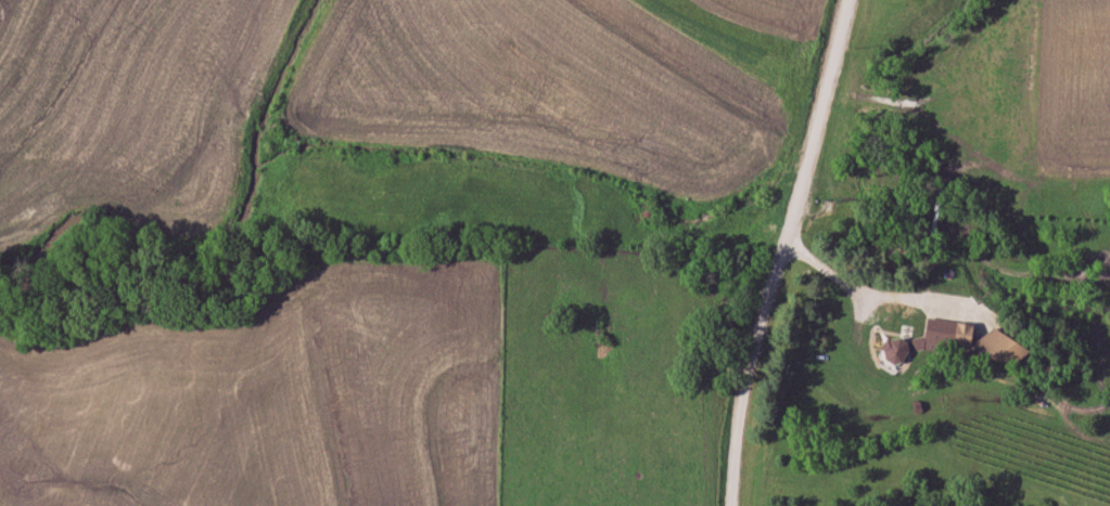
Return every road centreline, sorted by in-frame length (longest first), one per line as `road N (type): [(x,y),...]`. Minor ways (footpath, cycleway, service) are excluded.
road 1 (residential): [(733,505),(737,402),(835,0)]

